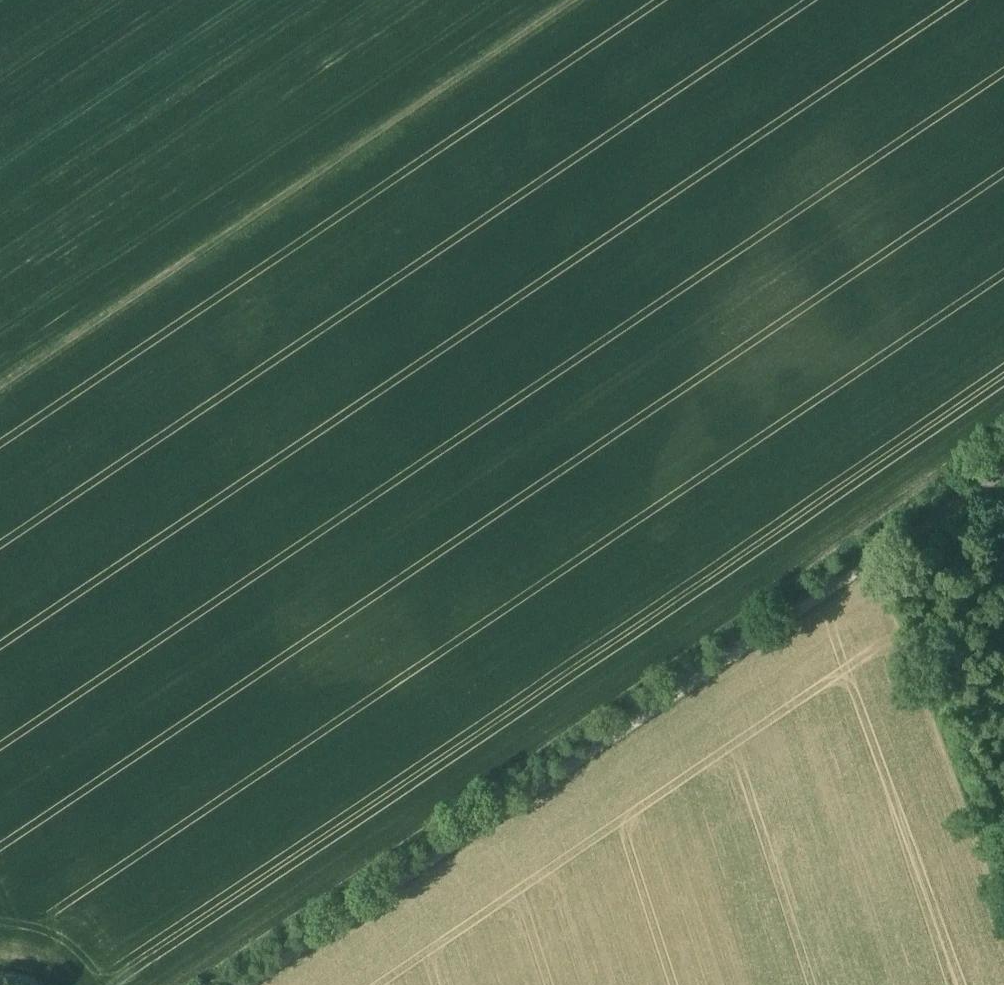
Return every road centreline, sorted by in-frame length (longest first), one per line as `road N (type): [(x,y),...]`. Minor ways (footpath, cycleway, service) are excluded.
road 1 (track): [(250,984),(1003,472)]
road 2 (track): [(577,0),(0,388)]

